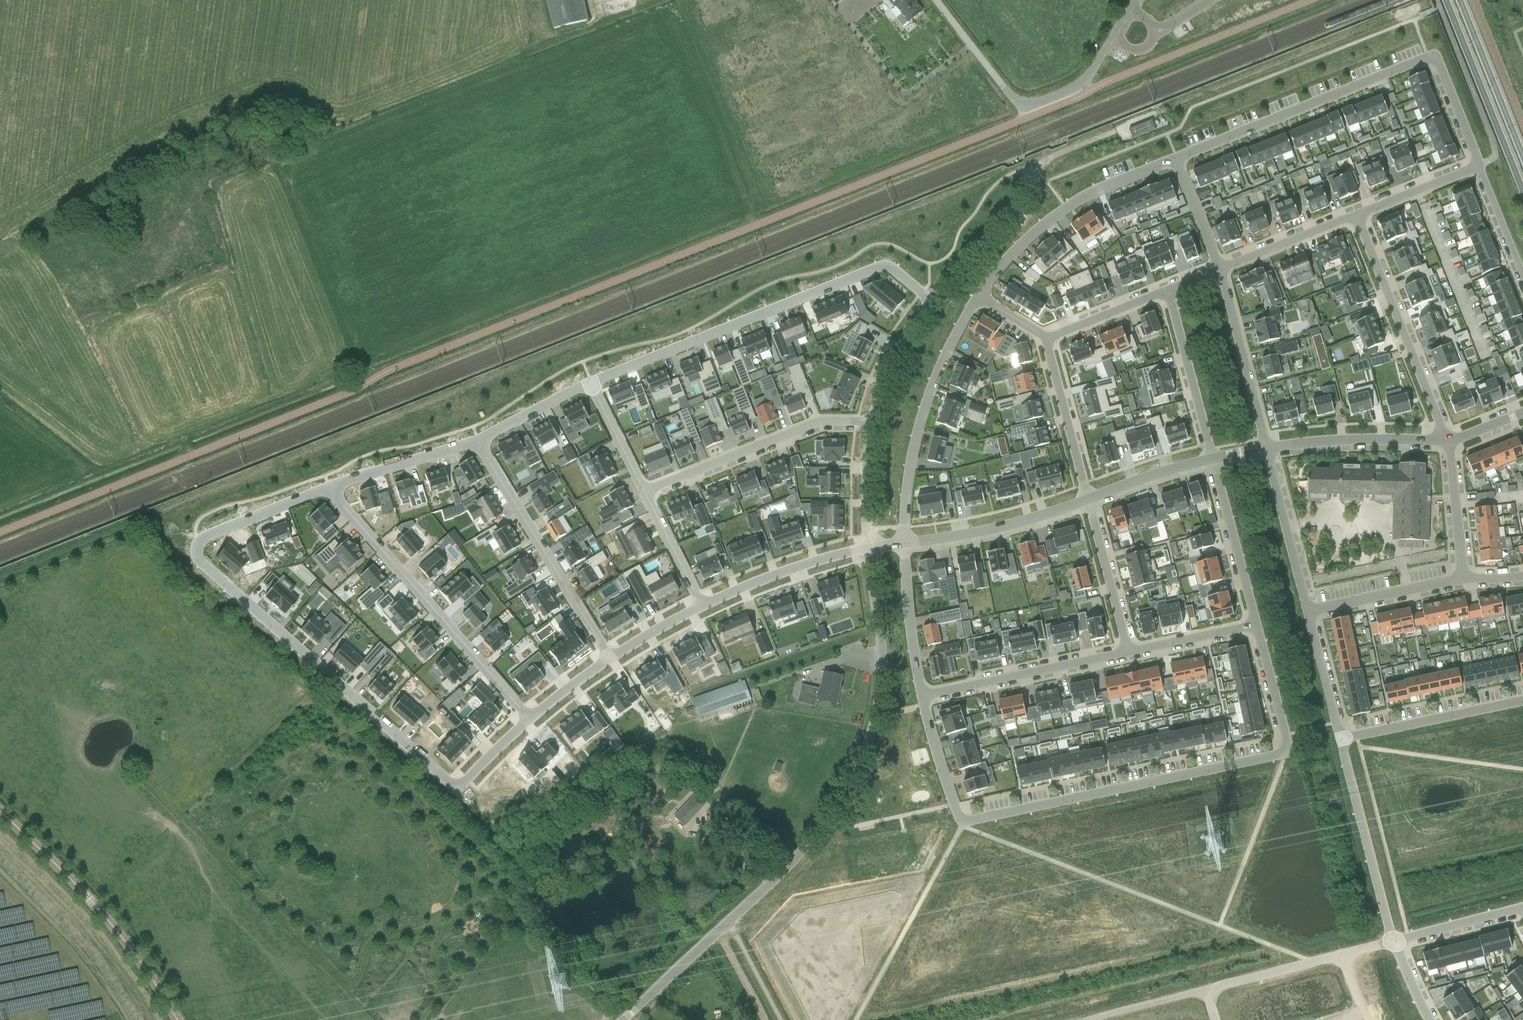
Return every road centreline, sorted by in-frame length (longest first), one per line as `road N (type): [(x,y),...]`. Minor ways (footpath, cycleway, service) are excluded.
road 1 (residential): [(921,696),(961,824),(1286,753),(1256,625)]
road 2 (residential): [(328,488),(207,535),(197,559),(460,787)]
road 3 (residential): [(1479,165),(1441,66),(1428,58),(1175,157)]
road 4 (unclassified): [(624,1019),(800,855),(873,731)]
road 5 (residential): [(938,299),(892,270),(873,270),(591,384)]
road 6 (residential): [(328,488),(531,720)]
road 7 (unclassified): [(177,1019),(114,929),(0,812)]
road 8 (residential): [(978,300),(923,416),(904,542)]
road 9 (residential): [(478,440),(605,658)]
road 10 (residential): [(1175,157),(1100,187),(1042,224),(998,265),(978,300)]
road 11 (residential): [(1450,441),(1357,214)]
road 12 (residential): [(644,493),(834,418),(874,418)]
road 13 (residential): [(1127,652),(921,696)]
road 14 (tertiary): [(1444,0),(1522,192)]
road 15 (residential): [(1393,940),(1339,740)]
road 16 (residential): [(904,542),(1033,518),(1088,499)]
road 17 (residential): [(1522,700),(1339,740)]
road 18 (residential): [(873,731),(883,679),(869,548)]
road 19 (residential): [(1266,447),(1218,269)]
road 20 (residential): [(1266,447),(1450,441)]
road 21 (residential): [(869,548),(700,606)]
road 22 (residential): [(1256,625),(1207,459)]
road 23 (residential): [(1207,459),(1162,292)]
road 24 (residential): [(1088,499),(1046,333)]
road 25 (residential): [(1307,612),(1266,447)]
road 26 (tertiary): [(1522,156),(1460,0)]
road 27 (residential): [(1463,579),(1307,612)]
road 28 (residential): [(938,299),(1036,174)]
road 29 (residential): [(1127,652),(1088,499)]
road 30 (residential): [(478,440),(328,488)]
road 31 (residential): [(904,542),(921,696)]
road 32 (residential): [(1218,269),(1357,214)]
road 33 (residential): [(1346,953),(1203,992)]
road 34 (residential): [(1450,441),(1463,579)]
road 35 (unclassified): [(1021,107),(934,0)]
road 36 (residential): [(874,418),(908,337),(938,299)]
road 37 (residential): [(1522,907),(1393,940)]
road 38 (residential): [(1339,740),(1307,612)]
road 39 (residential): [(1256,625),(1127,652)]
road 40 (residential): [(1357,214),(1479,165)]
road 41 (residential): [(869,548),(874,418)]
road 42 (residential): [(700,606),(644,493)]
road 43 (residential): [(591,384),(478,440)]
road 44 (residential): [(1088,499),(1207,459)]
road 45 (residential): [(1046,333),(1162,292)]
road 46 (unclassified): [(1021,107),(1084,82),(1113,36)]
road 47 (residential): [(644,493),(591,384)]
road 48 (residential): [(1479,165),(1522,277)]

